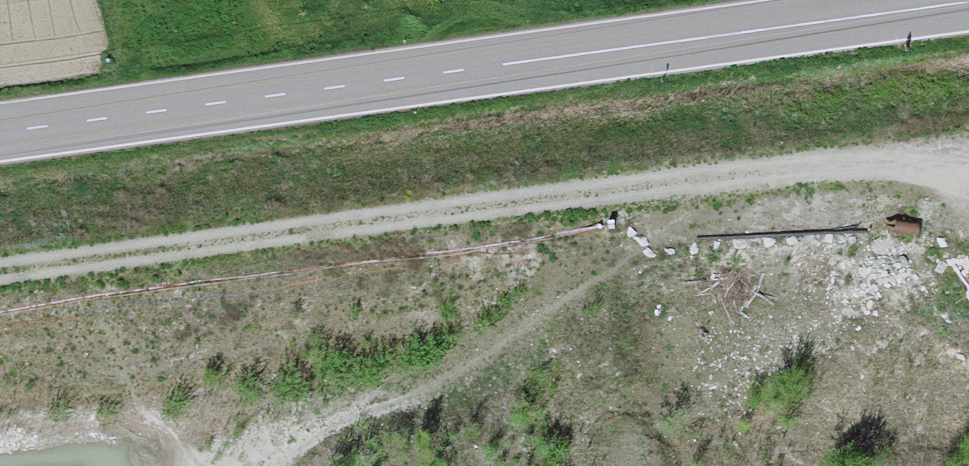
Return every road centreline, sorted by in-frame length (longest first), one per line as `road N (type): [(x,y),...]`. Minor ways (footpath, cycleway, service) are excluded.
road 1 (track): [(0,268),(944,138),(968,153)]
road 2 (tertiary): [(0,132),(968,2)]

